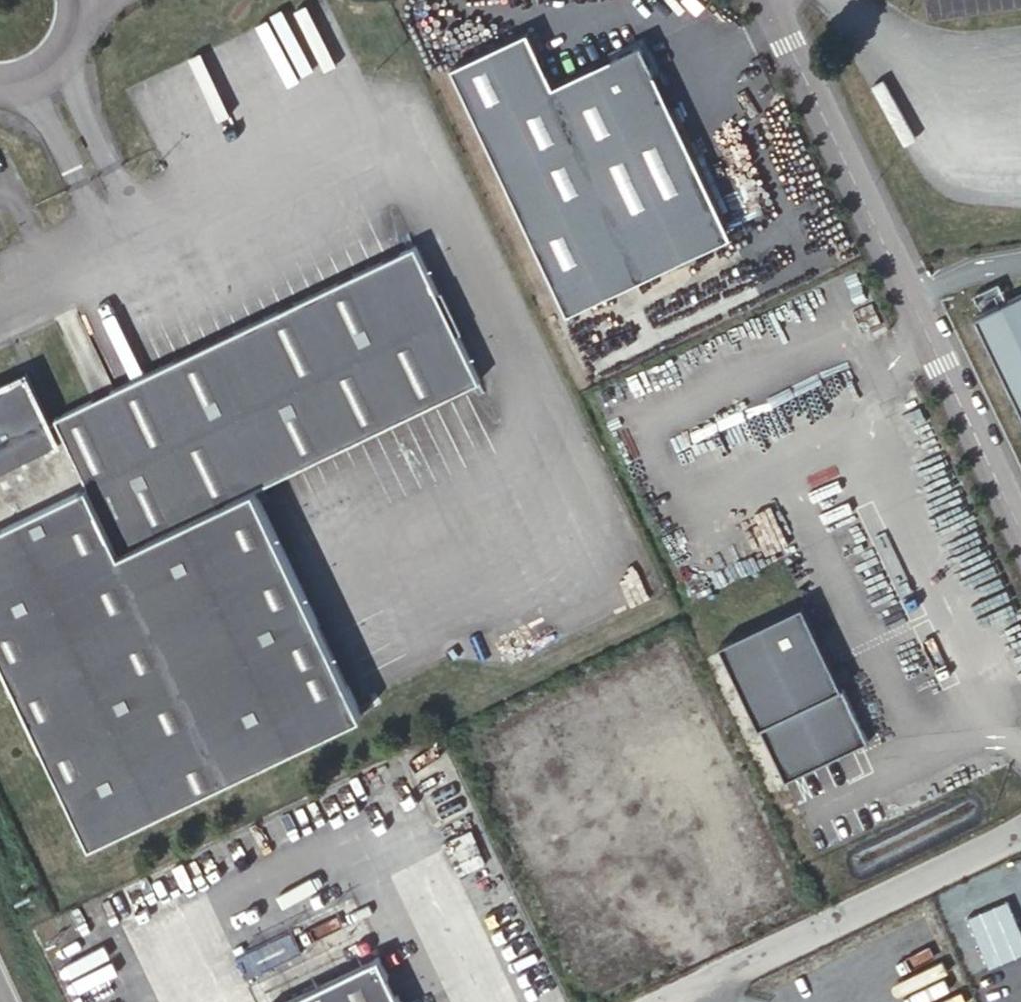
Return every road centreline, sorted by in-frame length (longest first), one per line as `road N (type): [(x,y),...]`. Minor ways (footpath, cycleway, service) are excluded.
road 1 (unclassified): [(768,0),(1020,531)]
road 2 (unclassified): [(667,1001),(1020,831)]

